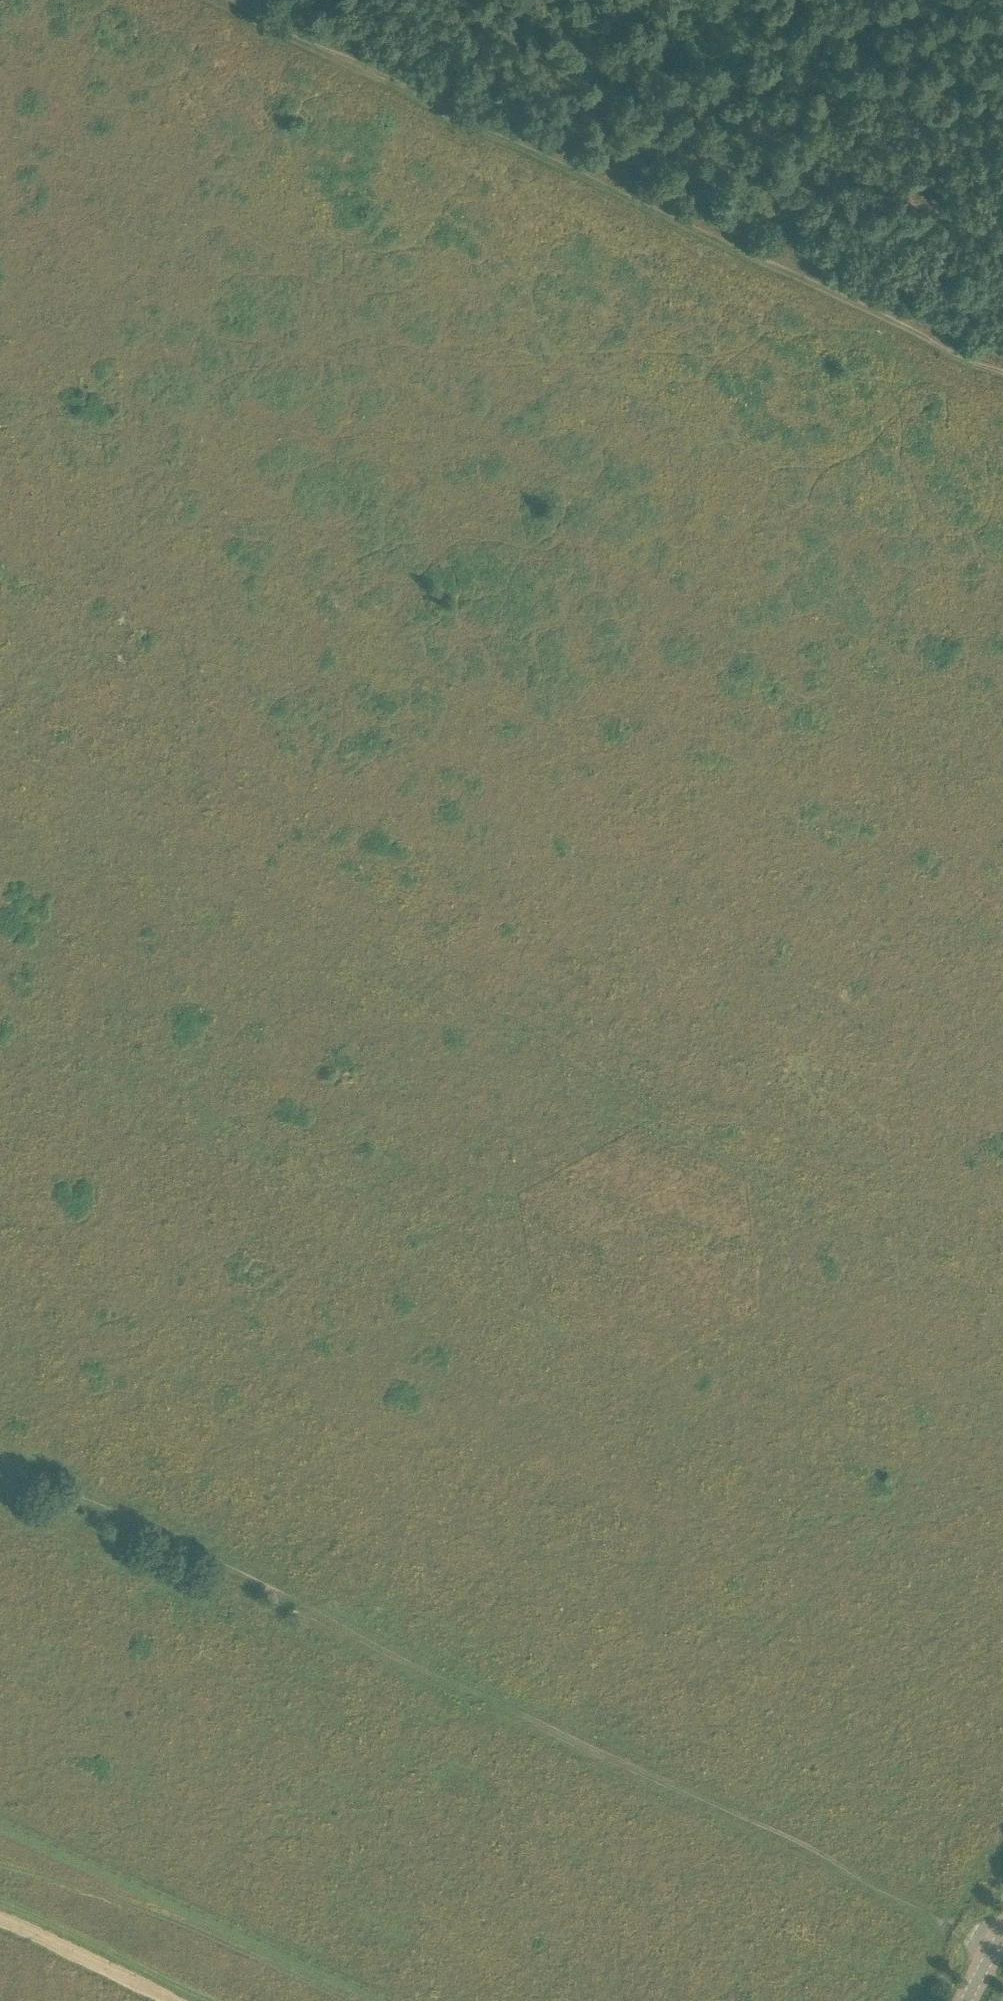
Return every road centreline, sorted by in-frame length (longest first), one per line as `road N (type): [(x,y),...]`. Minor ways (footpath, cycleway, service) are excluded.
road 1 (track): [(212,0),(1002,375)]
road 2 (track): [(0,1867),(137,1908),(350,2000)]
road 3 (track): [(869,0),(777,262)]

